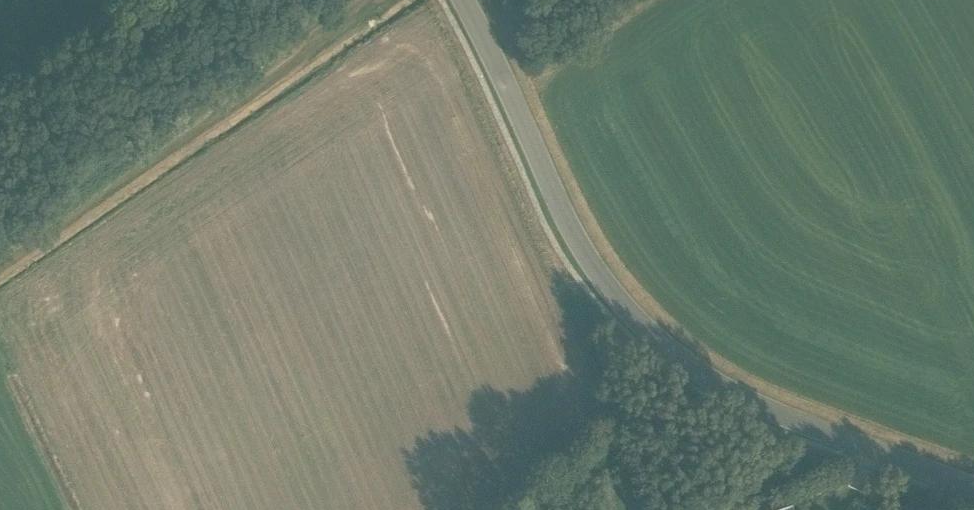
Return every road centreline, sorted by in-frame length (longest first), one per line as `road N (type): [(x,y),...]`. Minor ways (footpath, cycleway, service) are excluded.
road 1 (tertiary): [(973,487),(767,409),(714,383),(641,325),(582,250),(463,0)]

